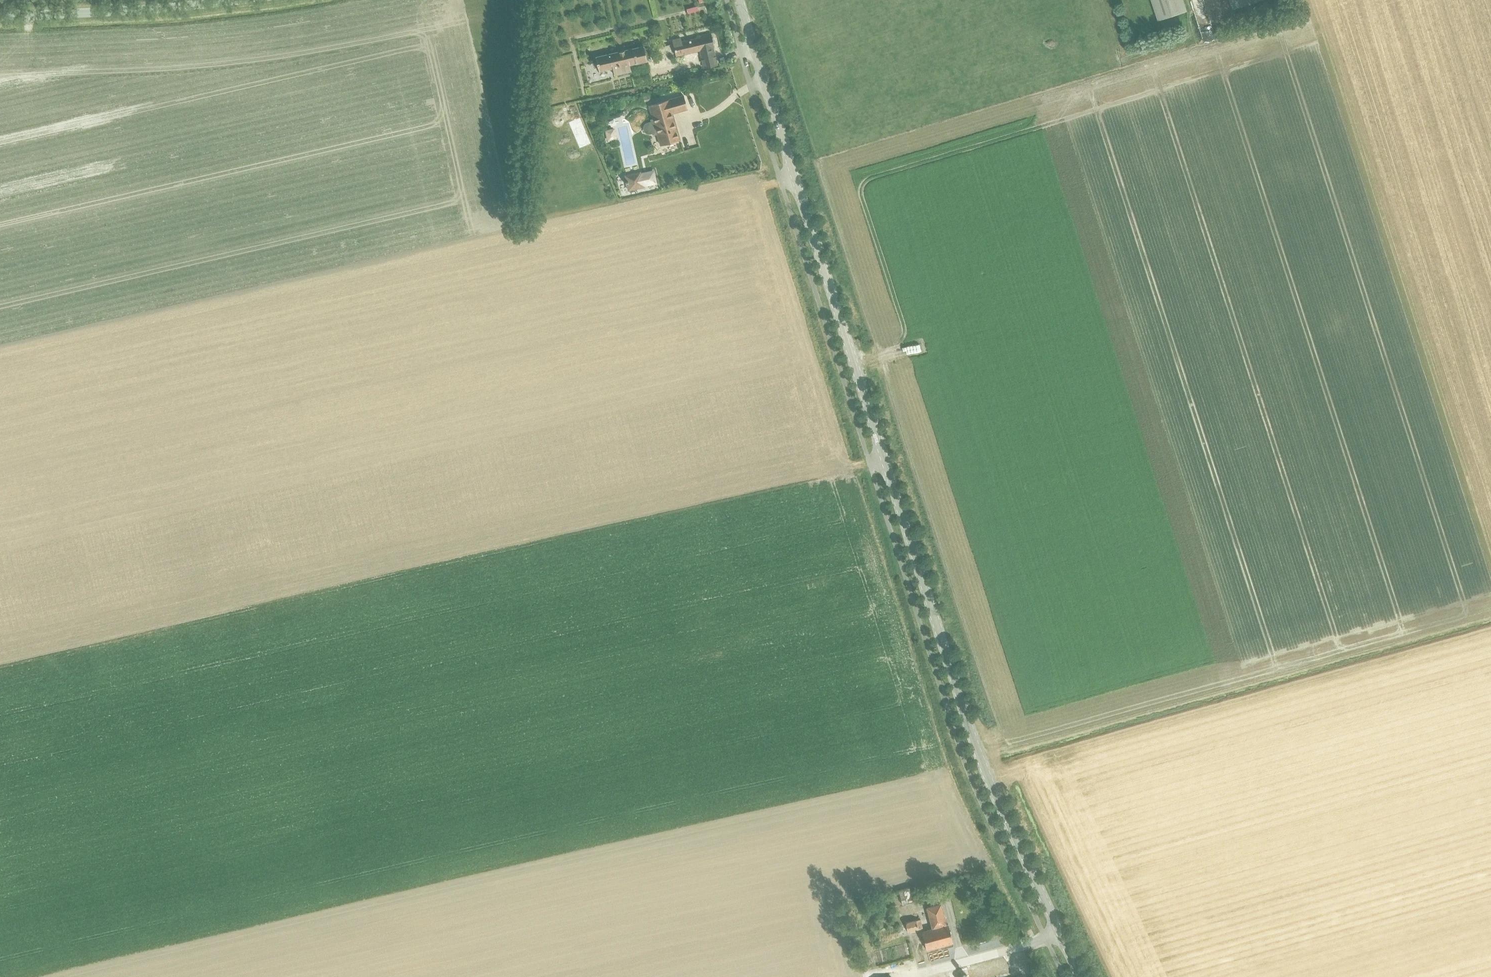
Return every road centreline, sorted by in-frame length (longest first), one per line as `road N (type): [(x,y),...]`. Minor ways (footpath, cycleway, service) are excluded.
road 1 (tertiary): [(1079,976),(968,727),(739,0)]
road 2 (unclassified): [(0,16),(238,0)]

